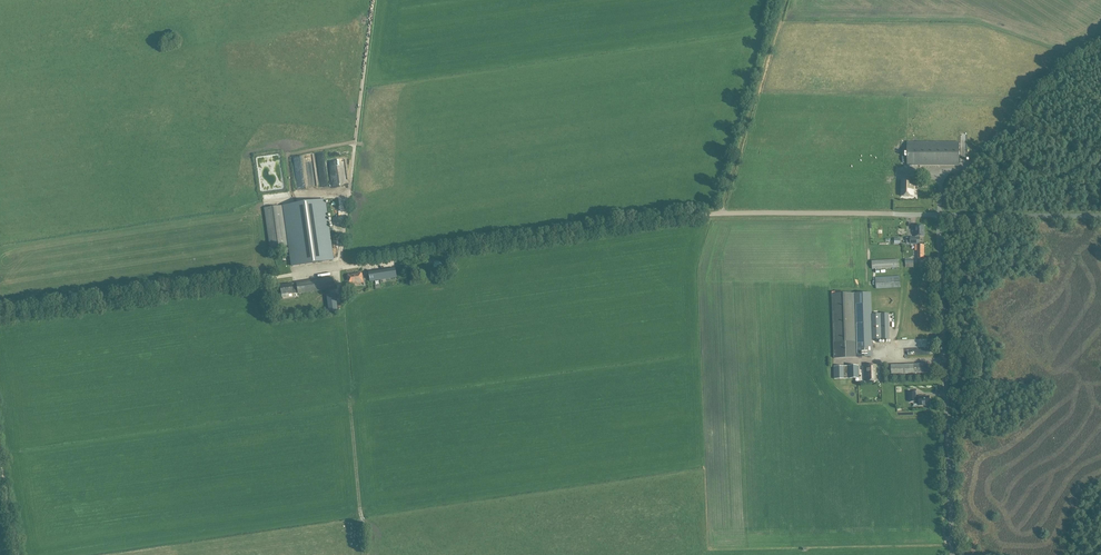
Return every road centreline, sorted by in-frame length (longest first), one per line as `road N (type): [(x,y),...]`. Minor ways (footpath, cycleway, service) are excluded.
road 1 (track): [(881,213),(720,213),(0,317)]
road 2 (unclassified): [(952,554),(939,214)]
road 3 (track): [(373,0),(338,268)]
road 4 (track): [(785,0),(720,213)]
road 5 (track): [(939,214),(943,177),(971,162),(1071,48)]
road 6 (unclassified): [(1100,216),(939,214)]
road 7 (track): [(349,399),(365,554)]

